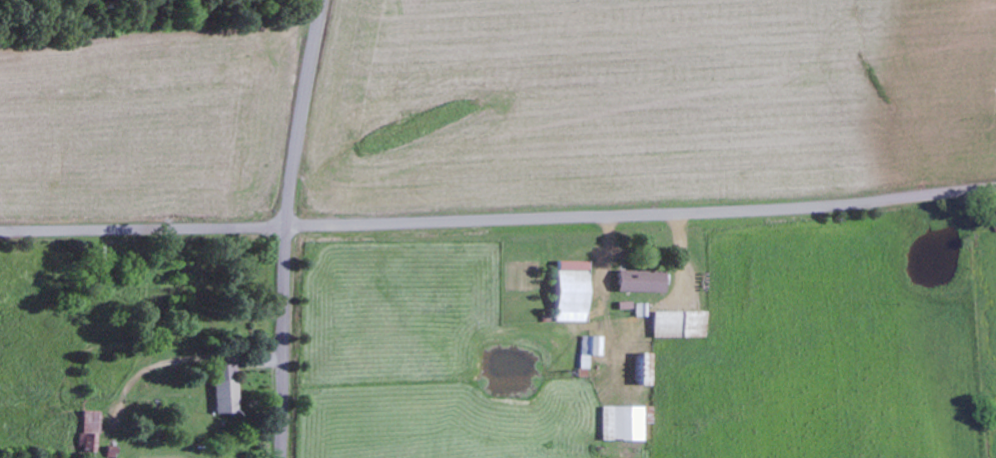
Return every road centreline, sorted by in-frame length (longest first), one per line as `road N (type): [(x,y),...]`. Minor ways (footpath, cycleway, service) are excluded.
road 1 (residential): [(995,185),(633,214),(0,230)]
road 2 (residential): [(280,457),(286,224),(318,0)]

